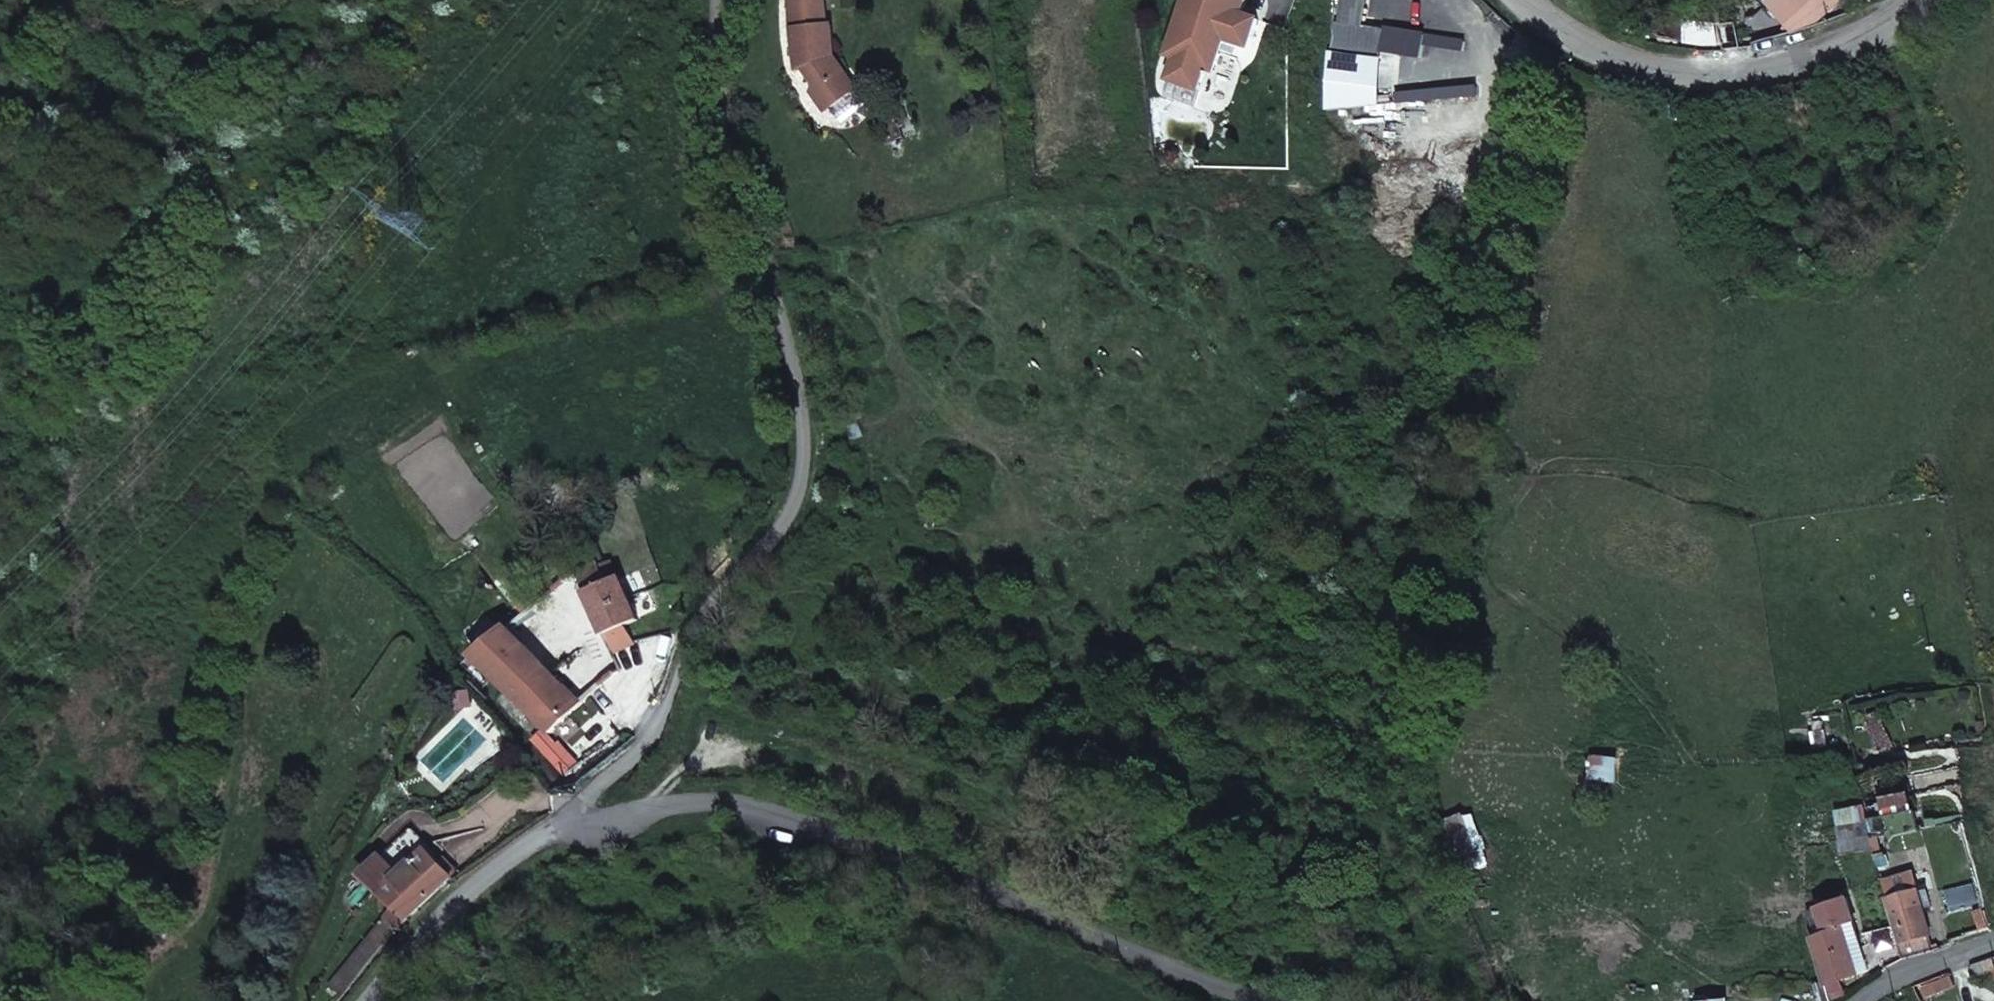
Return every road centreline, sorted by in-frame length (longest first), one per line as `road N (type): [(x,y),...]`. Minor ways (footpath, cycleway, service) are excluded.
road 1 (unclassified): [(720,0),(715,50),(806,461),(785,529),(694,620),(674,706),(654,747),(570,827)]
road 2 (unclassified): [(570,827),(723,807),(783,818),(1278,1000)]
road 3 (unclassified): [(1516,0),(1600,53),(1730,73),(1805,57),(1919,0)]
road 4 (unclassified): [(377,1000),(440,921),(570,827)]
road 5 (unclassified): [(1858,1000),(1993,939)]

